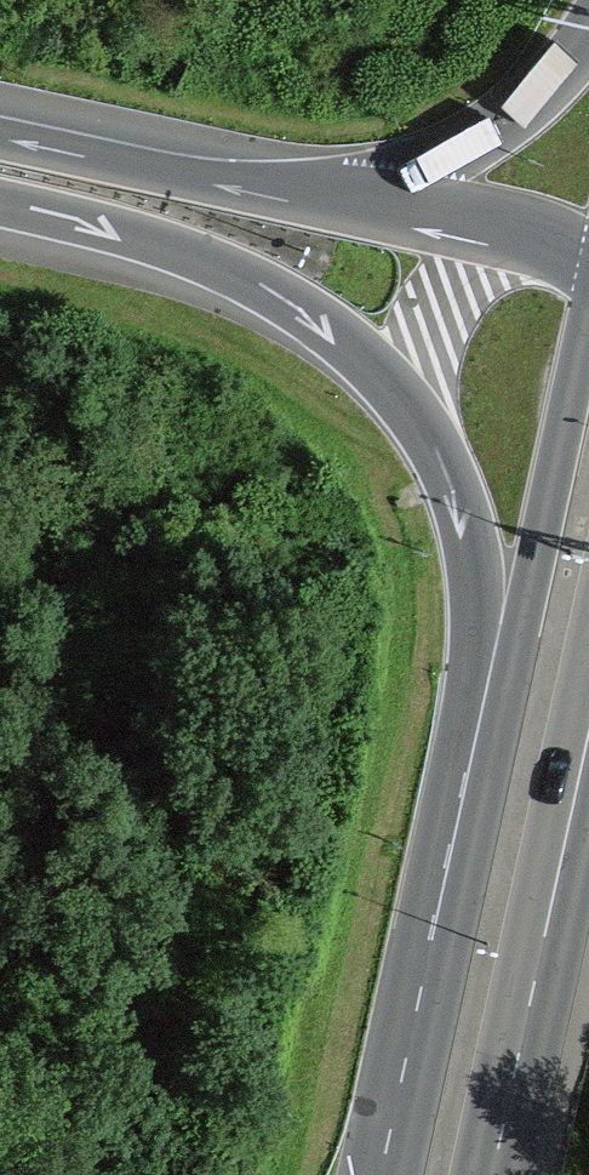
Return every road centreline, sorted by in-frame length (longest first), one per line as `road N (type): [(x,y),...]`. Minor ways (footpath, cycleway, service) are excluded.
road 1 (motorway): [(0,200),(181,250),(284,299),(385,377),(442,461),(471,551),(475,600),(436,937)]
road 2 (primary): [(588,294),(493,766),(436,937)]
road 3 (primary): [(494,1174),(588,738)]
road 4 (motorway): [(359,206),(0,138)]
road 5 (motorway): [(588,45),(543,95),(359,206)]
road 6 (primary): [(436,937),(381,1174)]
road 7 (motorway): [(588,266),(518,236),(359,206)]

